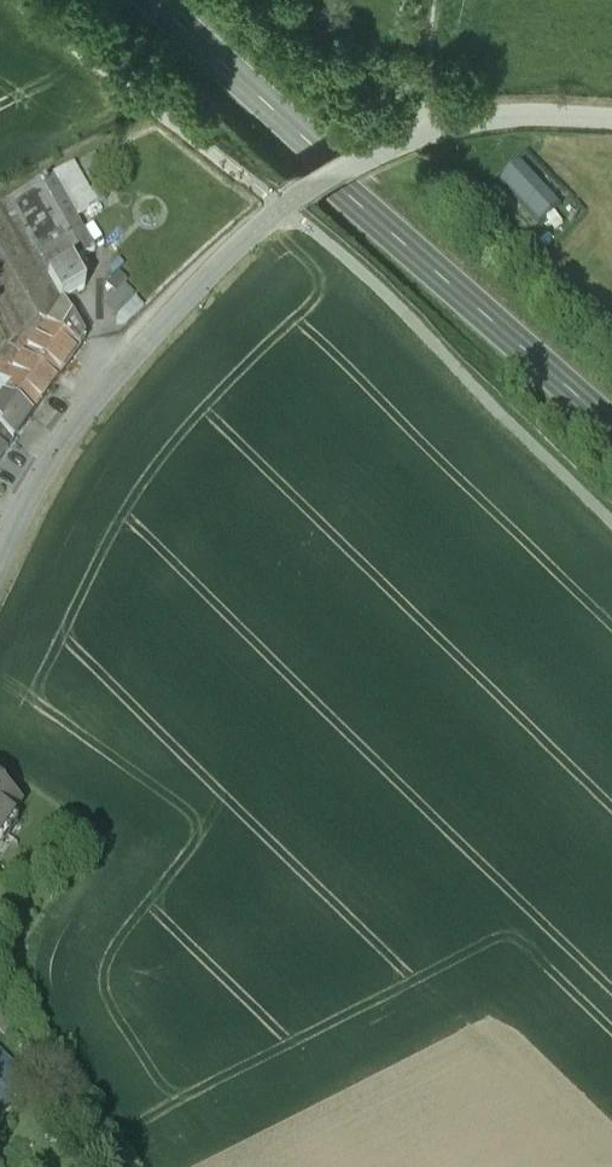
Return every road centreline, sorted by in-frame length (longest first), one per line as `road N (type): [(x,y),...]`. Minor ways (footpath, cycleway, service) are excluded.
road 1 (secondary): [(138,0),(611,428)]
road 2 (residential): [(282,208),(53,449),(0,551)]
road 3 (unclassified): [(611,119),(471,118),(350,165),(282,208)]
road 4 (track): [(430,130),(434,0)]

